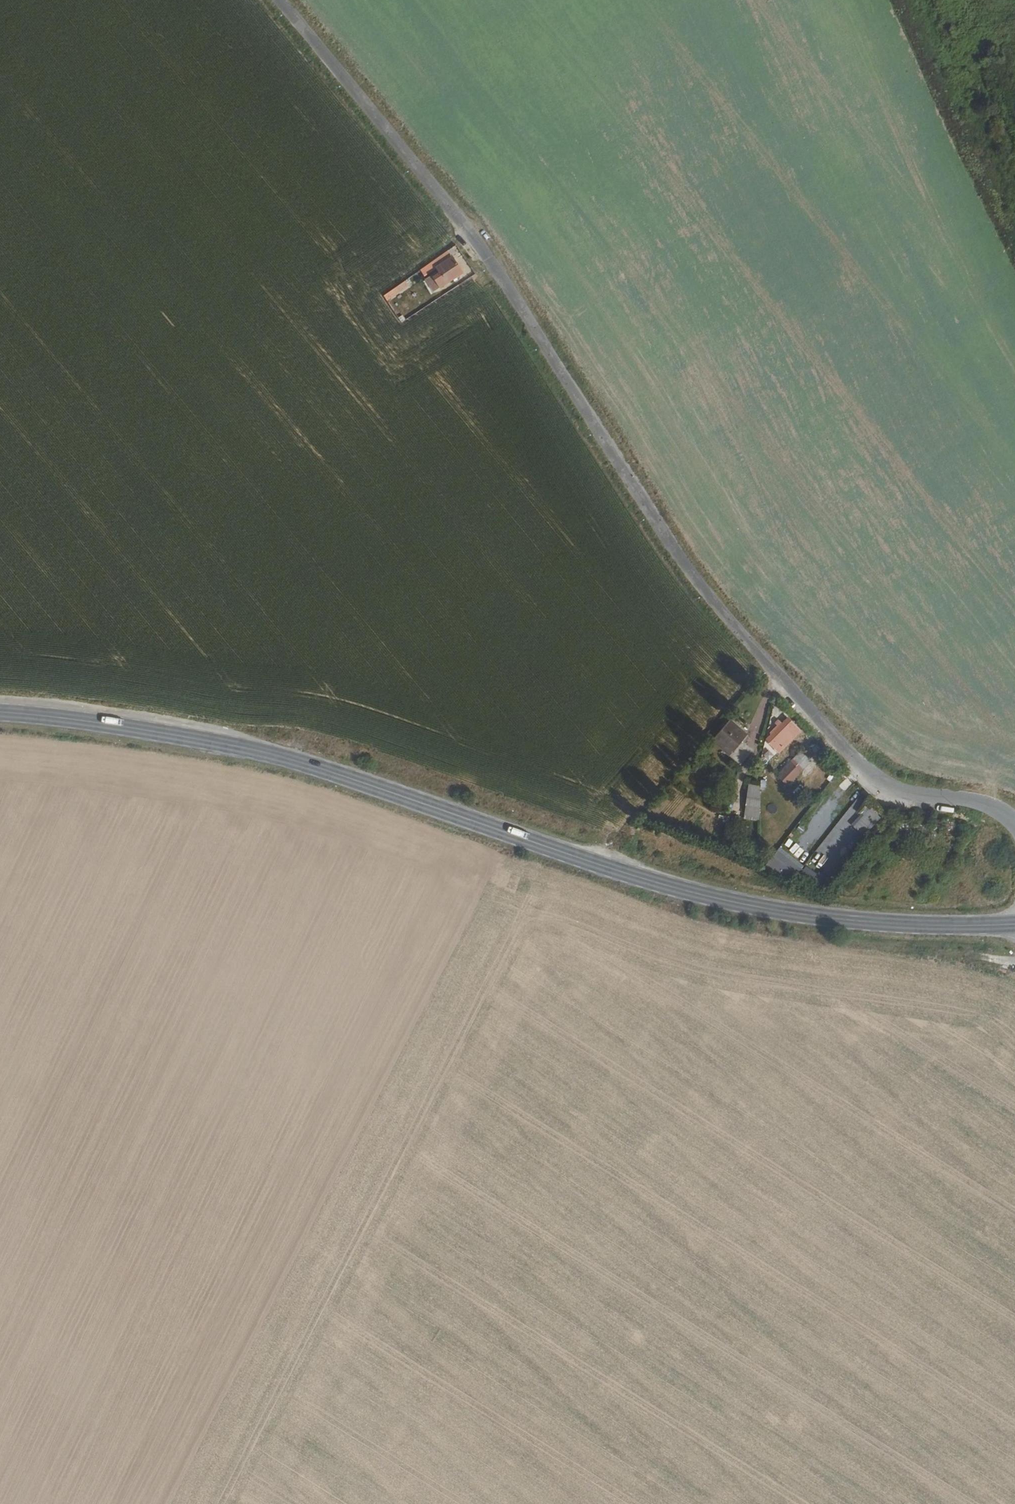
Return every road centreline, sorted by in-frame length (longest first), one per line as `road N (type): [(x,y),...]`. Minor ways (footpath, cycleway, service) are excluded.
road 1 (tertiary): [(1014,825),(998,809),(870,774),(823,726),(704,592),(468,231),(278,0)]
road 2 (secondary): [(1014,920),(854,919),(749,905),(255,750),(0,712)]

